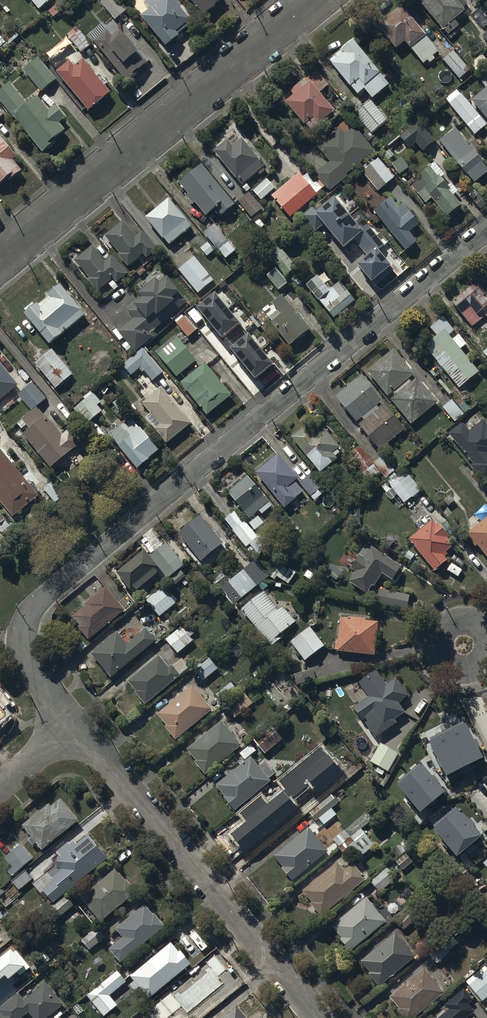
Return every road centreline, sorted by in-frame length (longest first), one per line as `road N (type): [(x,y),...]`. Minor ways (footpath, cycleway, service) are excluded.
road 1 (residential): [(486,231),(34,606),(24,628),(25,655),(77,724)]
road 2 (residential): [(0,259),(314,0)]
road 3 (residential): [(319,1017),(77,724)]

